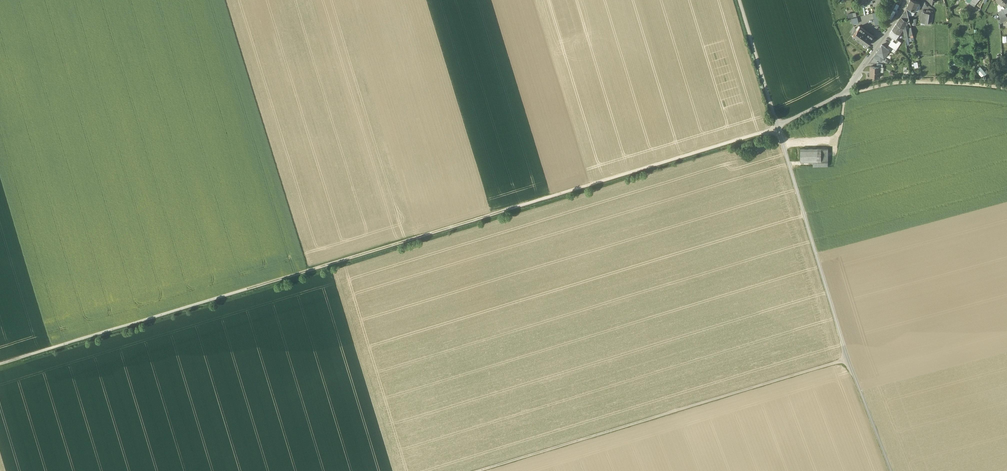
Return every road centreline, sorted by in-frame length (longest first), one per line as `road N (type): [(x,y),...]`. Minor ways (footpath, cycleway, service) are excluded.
road 1 (track): [(0,363),(778,127)]
road 2 (track): [(478,470),(847,359)]
road 3 (track): [(778,127),(847,359),(890,470)]
road 4 (track): [(1006,88),(898,82),(843,94)]
road 5 (track): [(738,0),(778,127)]

